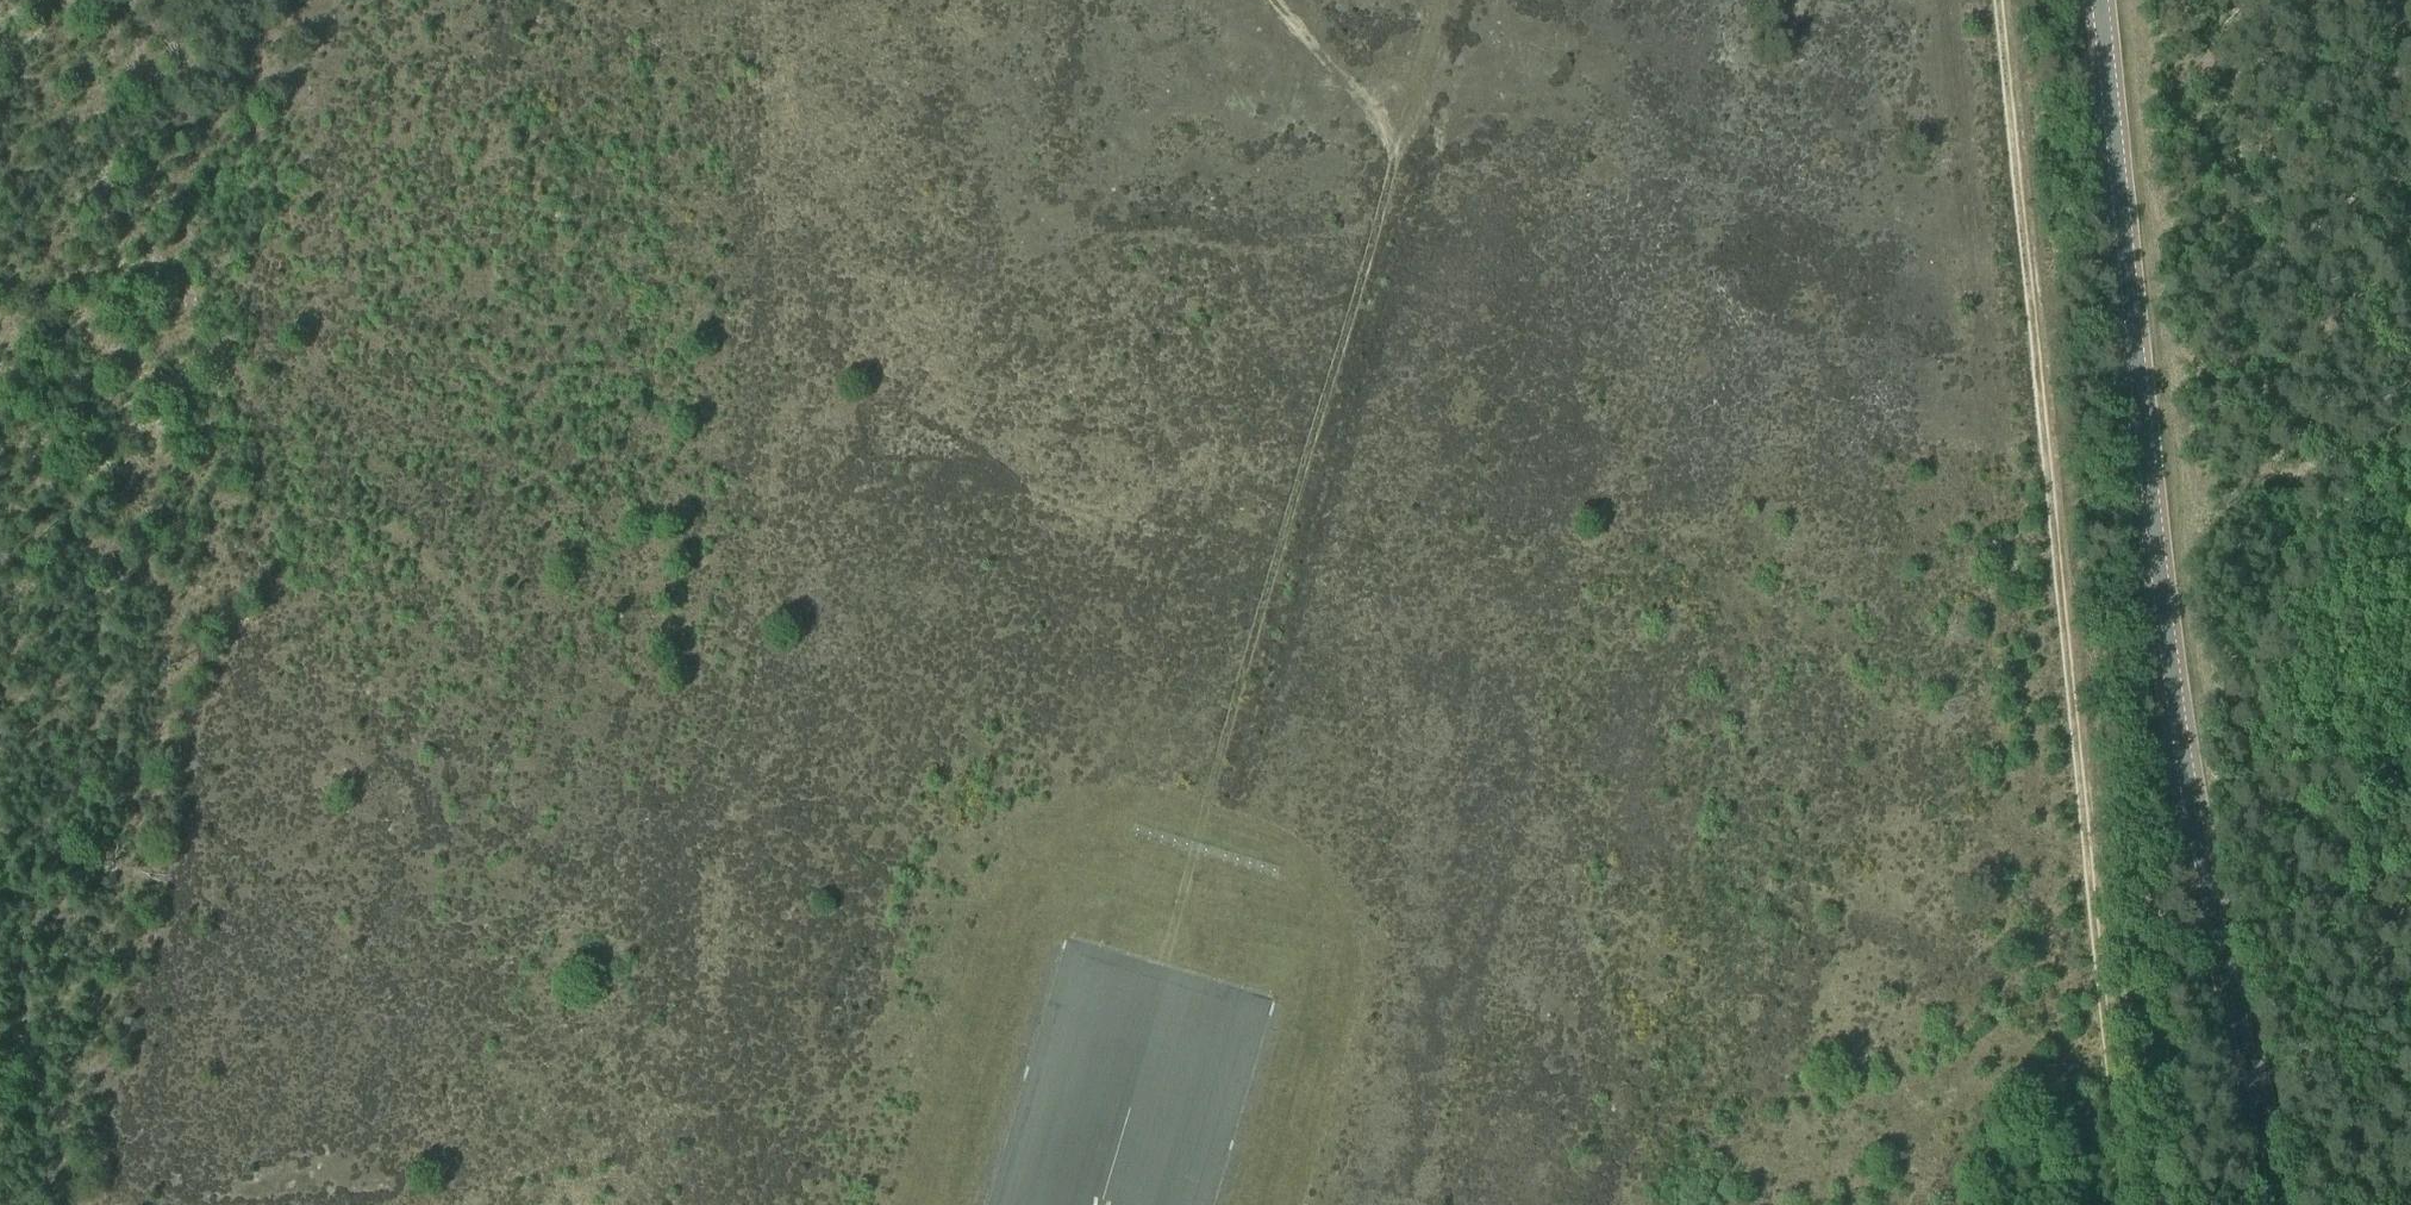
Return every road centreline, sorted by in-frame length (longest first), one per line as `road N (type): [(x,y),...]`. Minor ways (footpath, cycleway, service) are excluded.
road 1 (secondary): [(2289,1204),(2221,920),(2165,574),(2104,0)]

